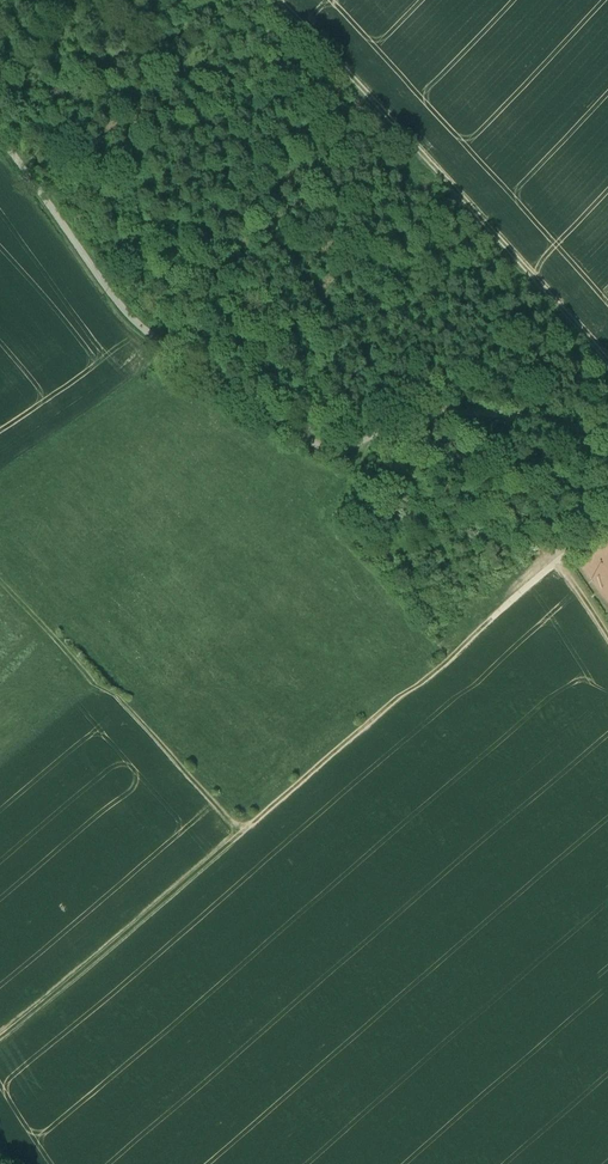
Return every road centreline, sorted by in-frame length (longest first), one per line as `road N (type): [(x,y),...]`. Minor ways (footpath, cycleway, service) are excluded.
road 1 (unclassified): [(607,436),(468,413),(426,413),(334,447),(310,438),(229,394),(124,313),(0,137)]
road 2 (track): [(607,643),(555,566),(234,843)]
road 3 (track): [(607,371),(279,0)]
road 4 (track): [(234,843),(0,586)]
road 5 (track): [(234,843),(0,1044)]

